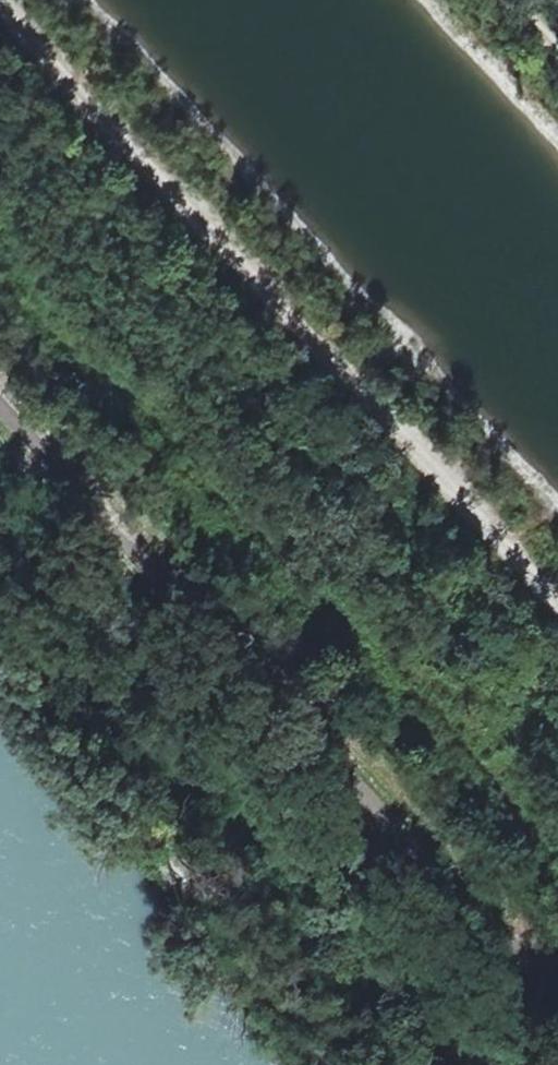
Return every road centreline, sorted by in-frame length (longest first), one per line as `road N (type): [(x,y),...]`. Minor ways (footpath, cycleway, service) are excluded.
road 1 (track): [(0,5),(557,606)]

